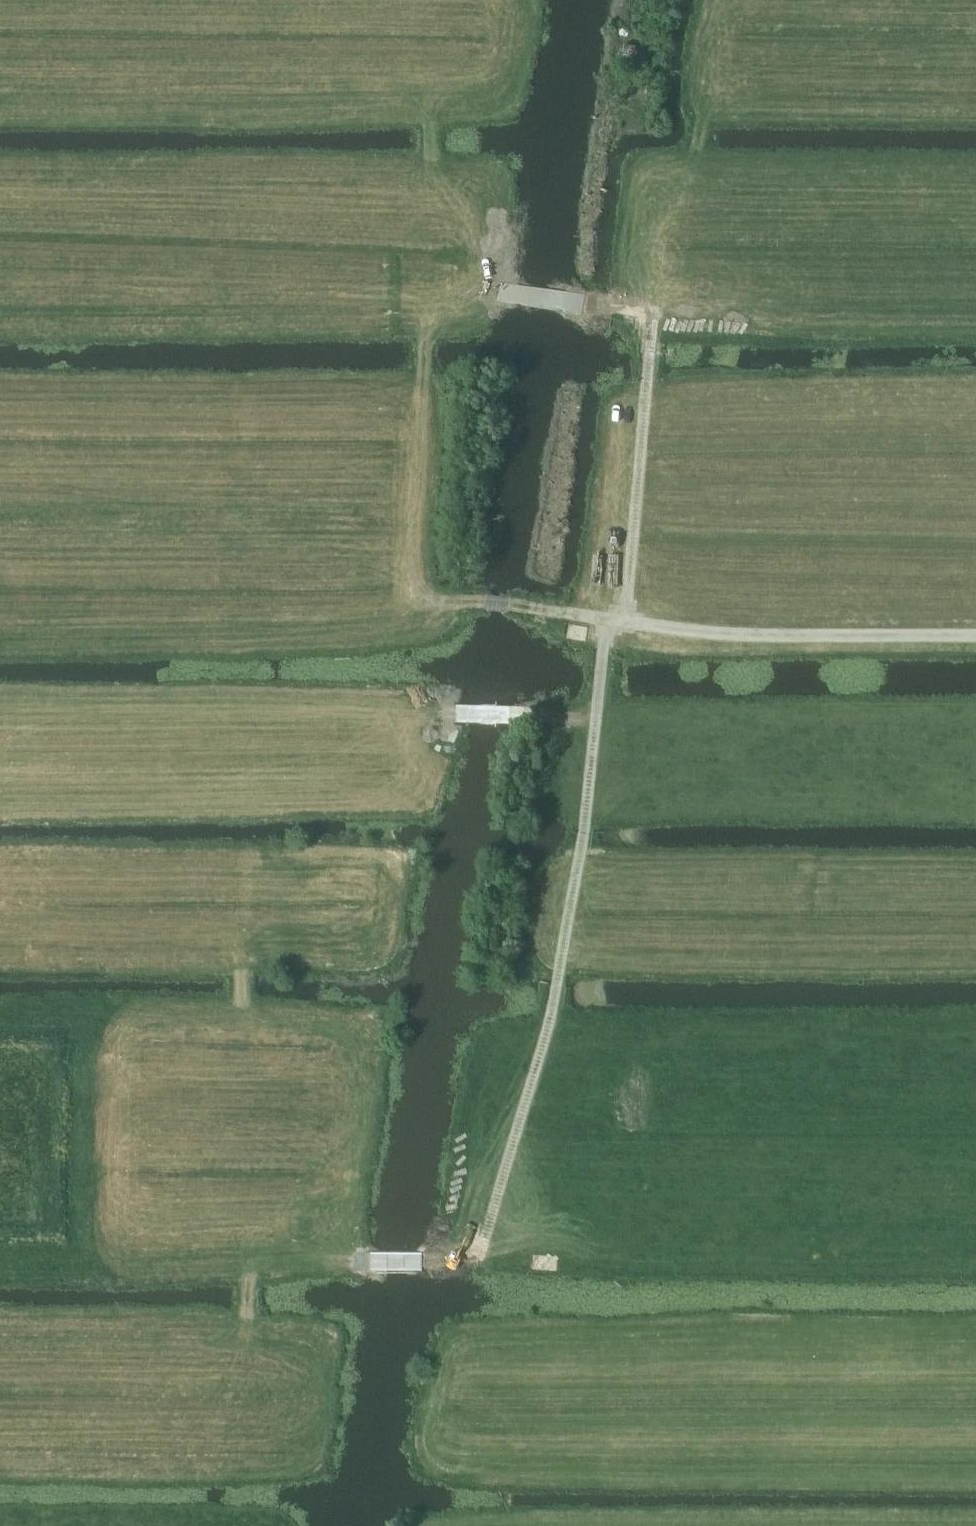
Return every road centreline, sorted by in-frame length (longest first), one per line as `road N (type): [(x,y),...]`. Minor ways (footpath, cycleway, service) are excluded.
road 1 (track): [(610,620),(552,1011),(482,1248),(465,1262),(429,1271),(347,1265)]
road 2 (track): [(437,602),(754,635),(975,635)]
road 3 (track): [(471,294),(640,312),(651,324),(628,622)]

